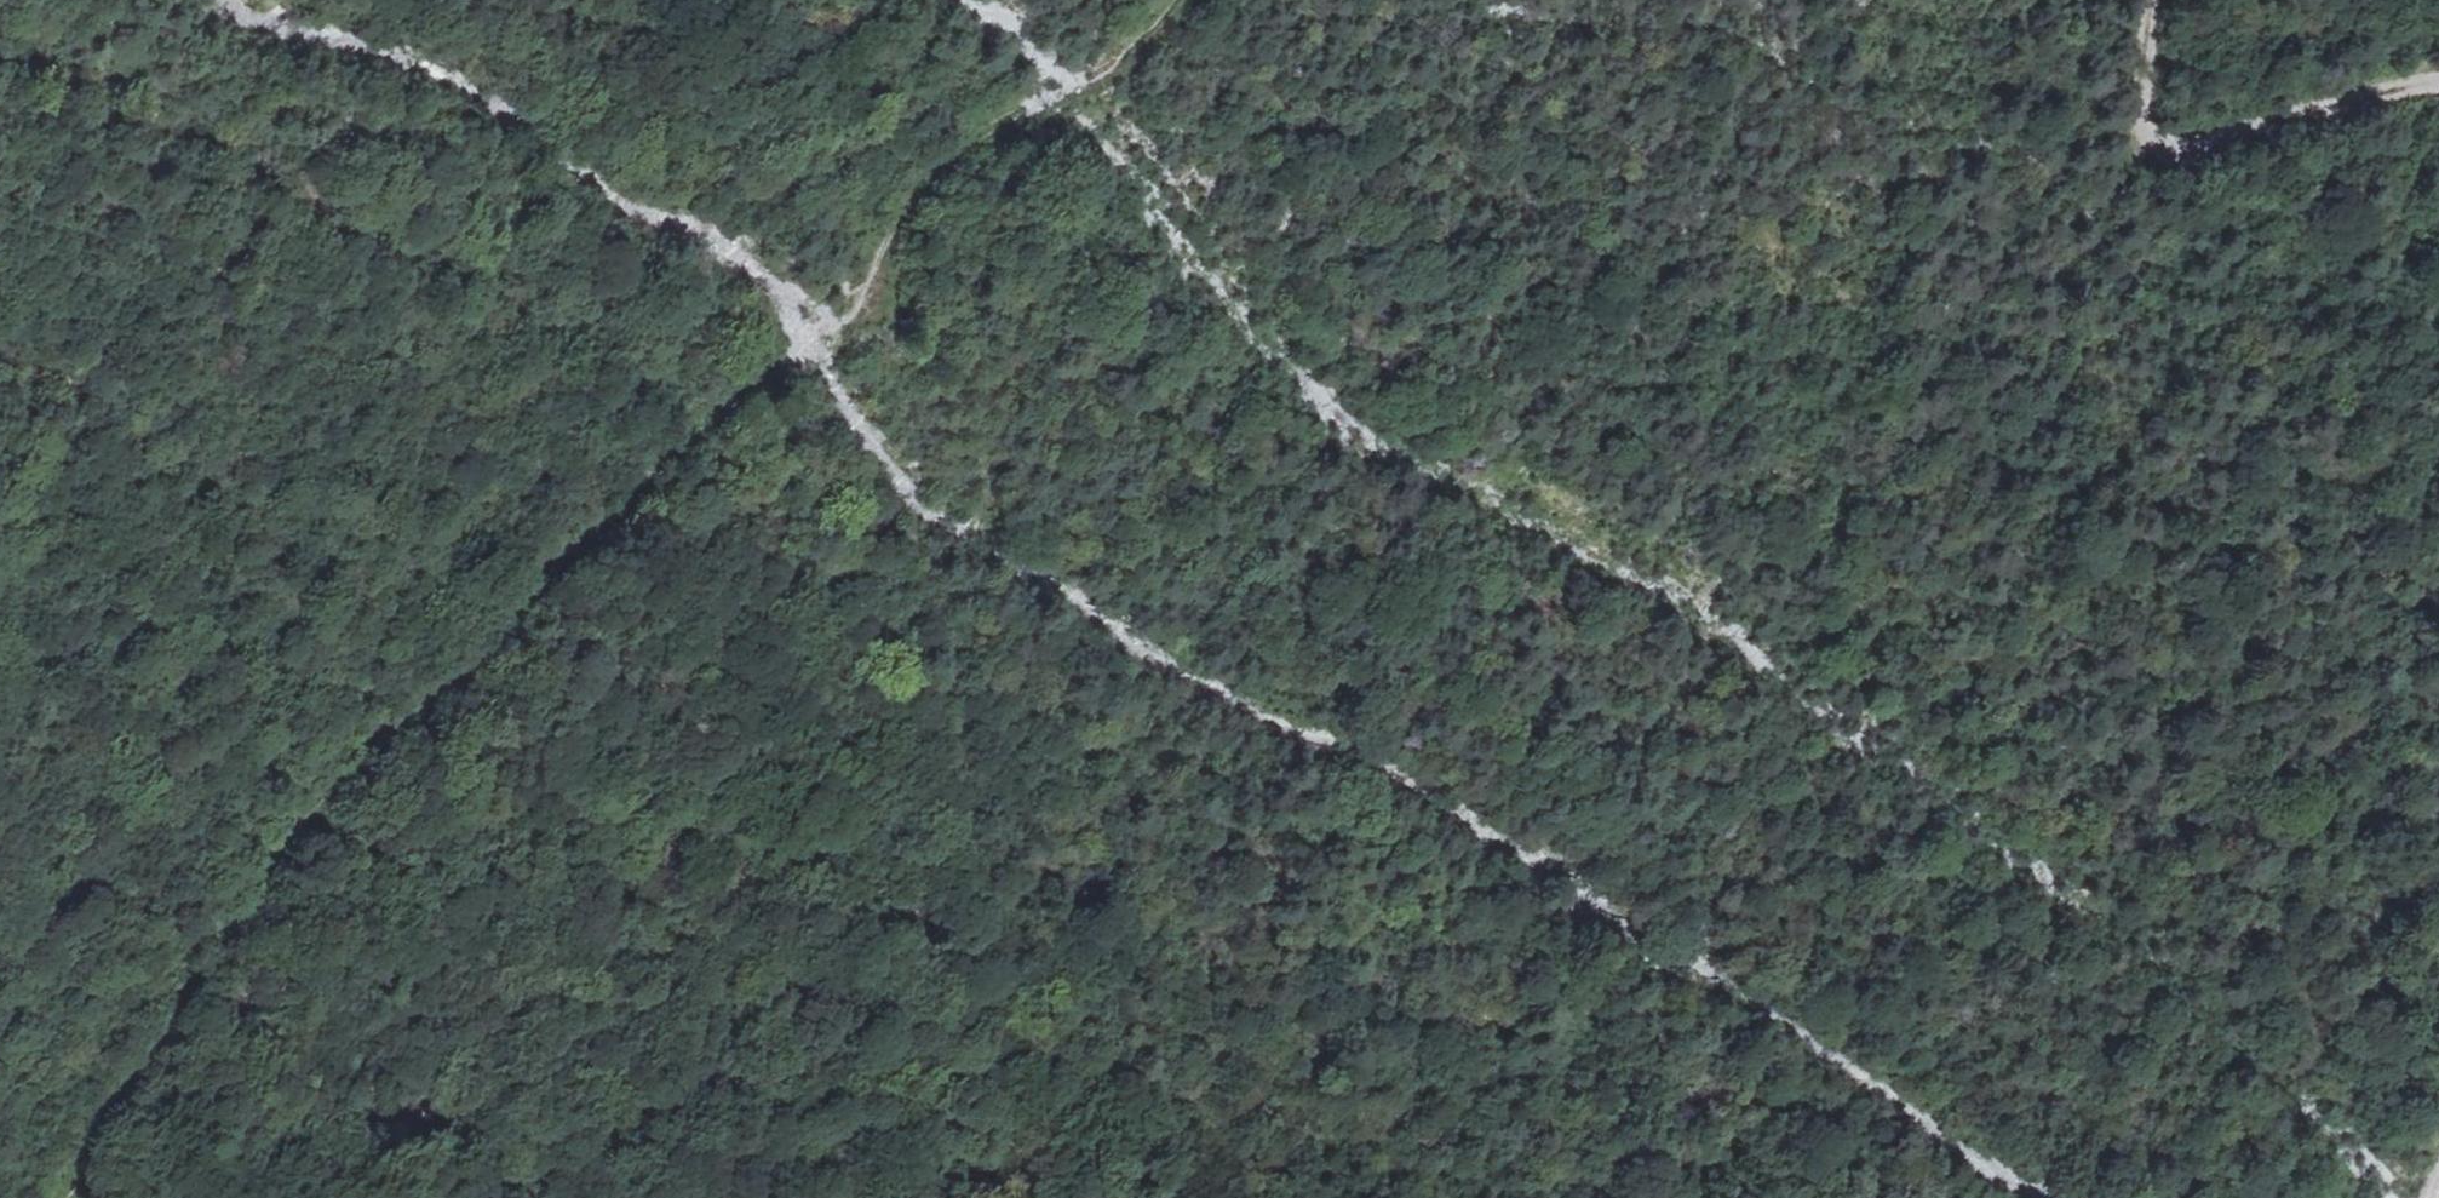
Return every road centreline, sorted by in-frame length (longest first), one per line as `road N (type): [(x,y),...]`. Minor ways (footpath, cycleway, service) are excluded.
road 1 (track): [(1178,0),(1113,65),(1024,106),(944,156),(911,188),(856,299),(814,344)]
road 2 (track): [(2438,80),(2183,147),(2157,142),(2145,101),(2150,0)]

